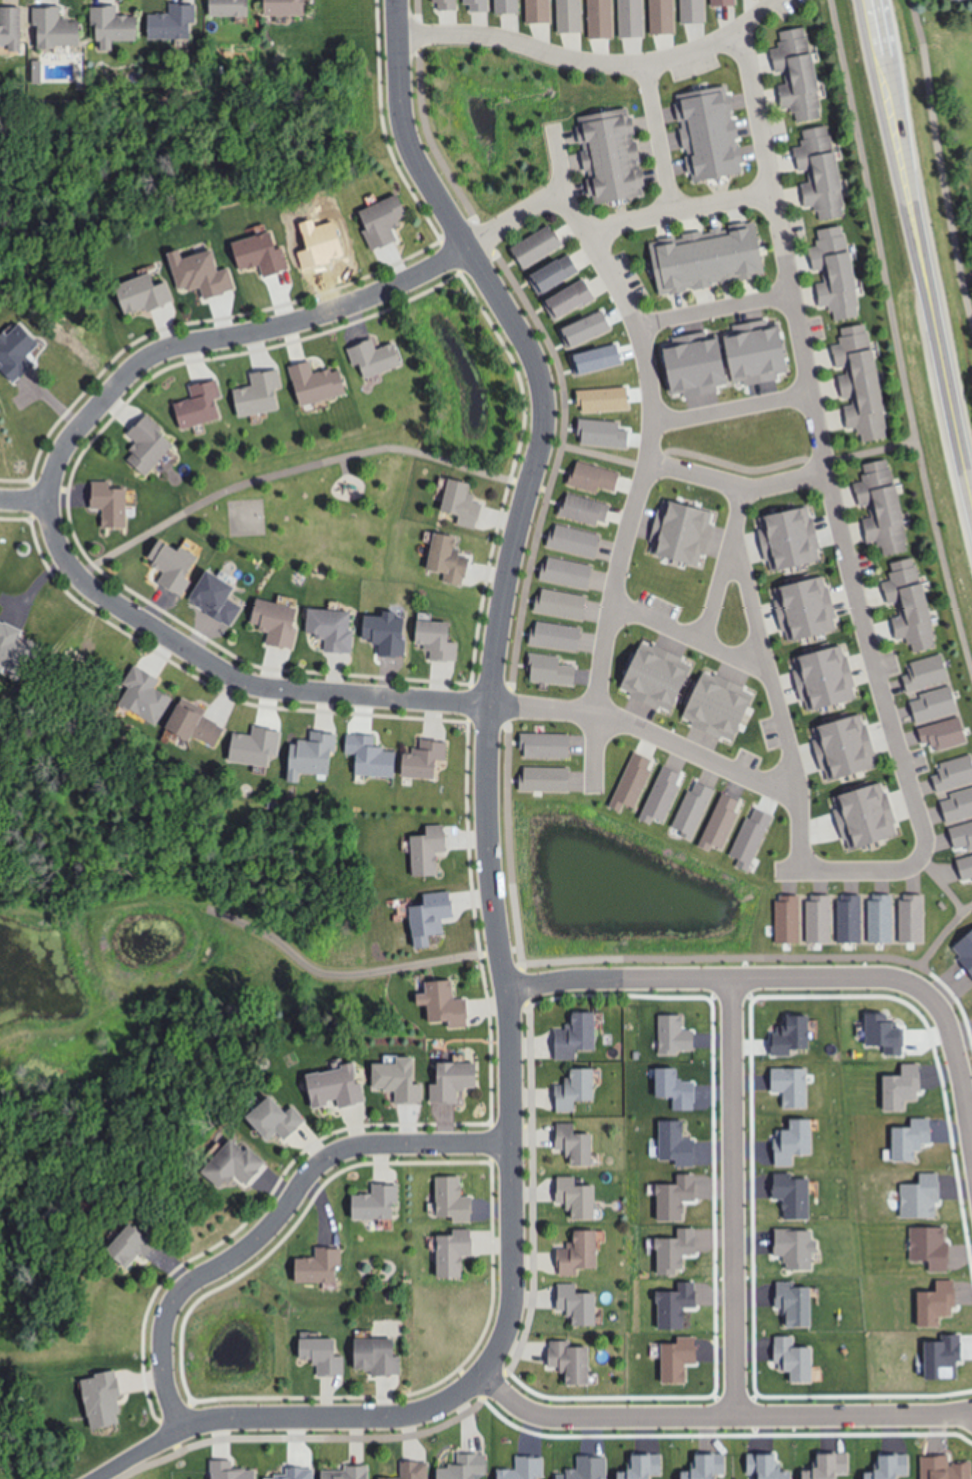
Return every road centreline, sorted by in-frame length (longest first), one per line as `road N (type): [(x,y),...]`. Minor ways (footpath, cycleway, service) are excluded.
road 1 (residential): [(394,0),(407,144),(509,312),(543,394),(542,428),(494,622),(486,703),(511,1298),(479,1380),(433,1409),(392,1417),(209,1418),(180,1426),(101,1478)]
road 2 (residential): [(464,249),(354,303),(171,347),(142,362),(69,437),(48,504),(69,568),(94,593),(219,670),(280,690),(486,703)]
road 3 (residential): [(781,871),(900,872),(925,850),(853,590),(778,198),(748,59),(734,34)]
road 4 (residential): [(552,137),(564,211),(619,289),(647,369),(648,461),(601,658),(596,795)]
road 5 (residential): [(508,1143),(380,1143),(332,1152),(252,1244),(180,1290),(167,1310),(164,1385),(180,1426)]
road 6 (primary): [(971,512),(886,64)]
road 7 (residential): [(730,978),(738,1414)]
road 8 (residential): [(504,991),(900,978)]
road 9 (residential): [(768,6),(734,34),(645,63),(608,64),(472,36),(397,38)]
road 10 (residential): [(739,508),(734,542),(797,791),(807,871)]
road 11 (residential): [(778,198),(668,208),(612,224),(531,210),(464,249)]
road 12 (residential): [(486,703),(598,713),(797,791)]
road 13 (residential): [(490,1363),(513,1400),(539,1415),(738,1414)]
road 14 (residential): [(971,1414),(738,1414)]
road 15 (residential): [(650,427),(814,394)]
road 16 (residential): [(635,325),(794,294)]
road 17 (residential): [(610,614),(764,664)]
road 18 (residential): [(668,208),(645,63)]
road 19 (residential): [(943,1010),(954,1030),(971,1143)]

